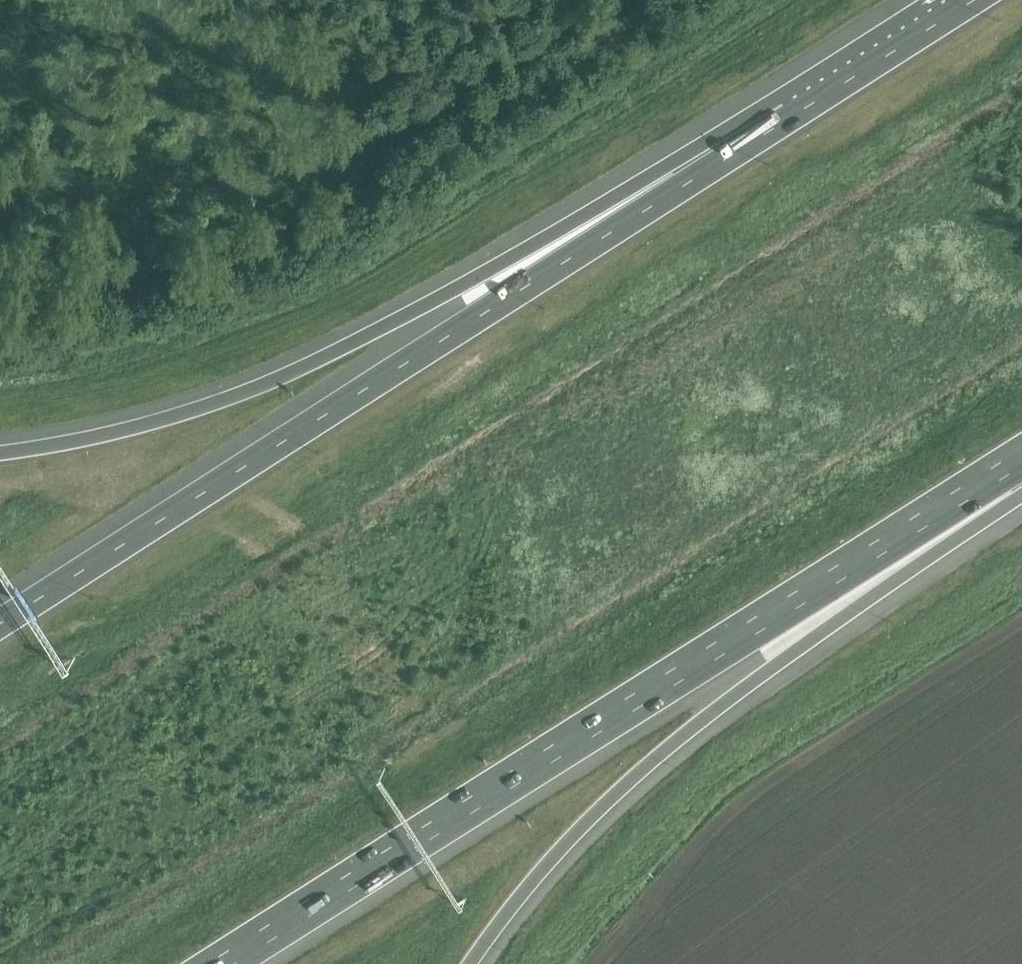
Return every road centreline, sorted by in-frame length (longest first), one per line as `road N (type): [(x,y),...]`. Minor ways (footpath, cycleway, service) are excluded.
road 1 (motorway): [(792,116),(0,628)]
road 2 (motorway): [(226,963),(1021,466)]
road 3 (motorway): [(792,116),(582,217),(269,384),(156,424),(0,455)]
road 4 (motorway): [(480,963),(591,821),(799,654),(1021,491)]
road 5 (motorway): [(974,0),(792,116)]

